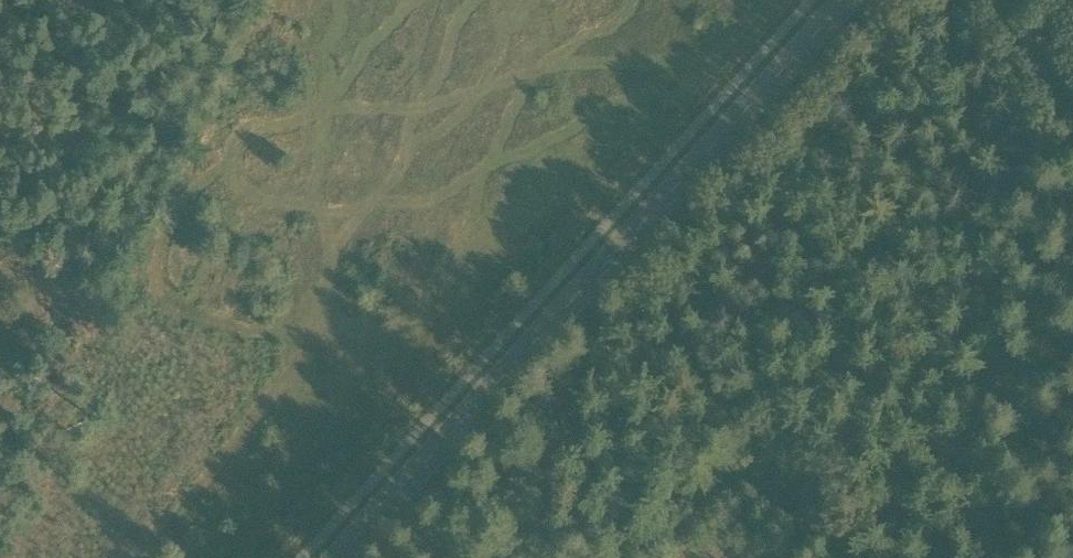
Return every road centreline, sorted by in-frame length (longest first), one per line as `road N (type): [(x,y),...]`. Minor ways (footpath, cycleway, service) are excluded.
road 1 (secondary): [(341,557),(852,0)]
road 2 (unclassified): [(1072,132),(983,0)]

